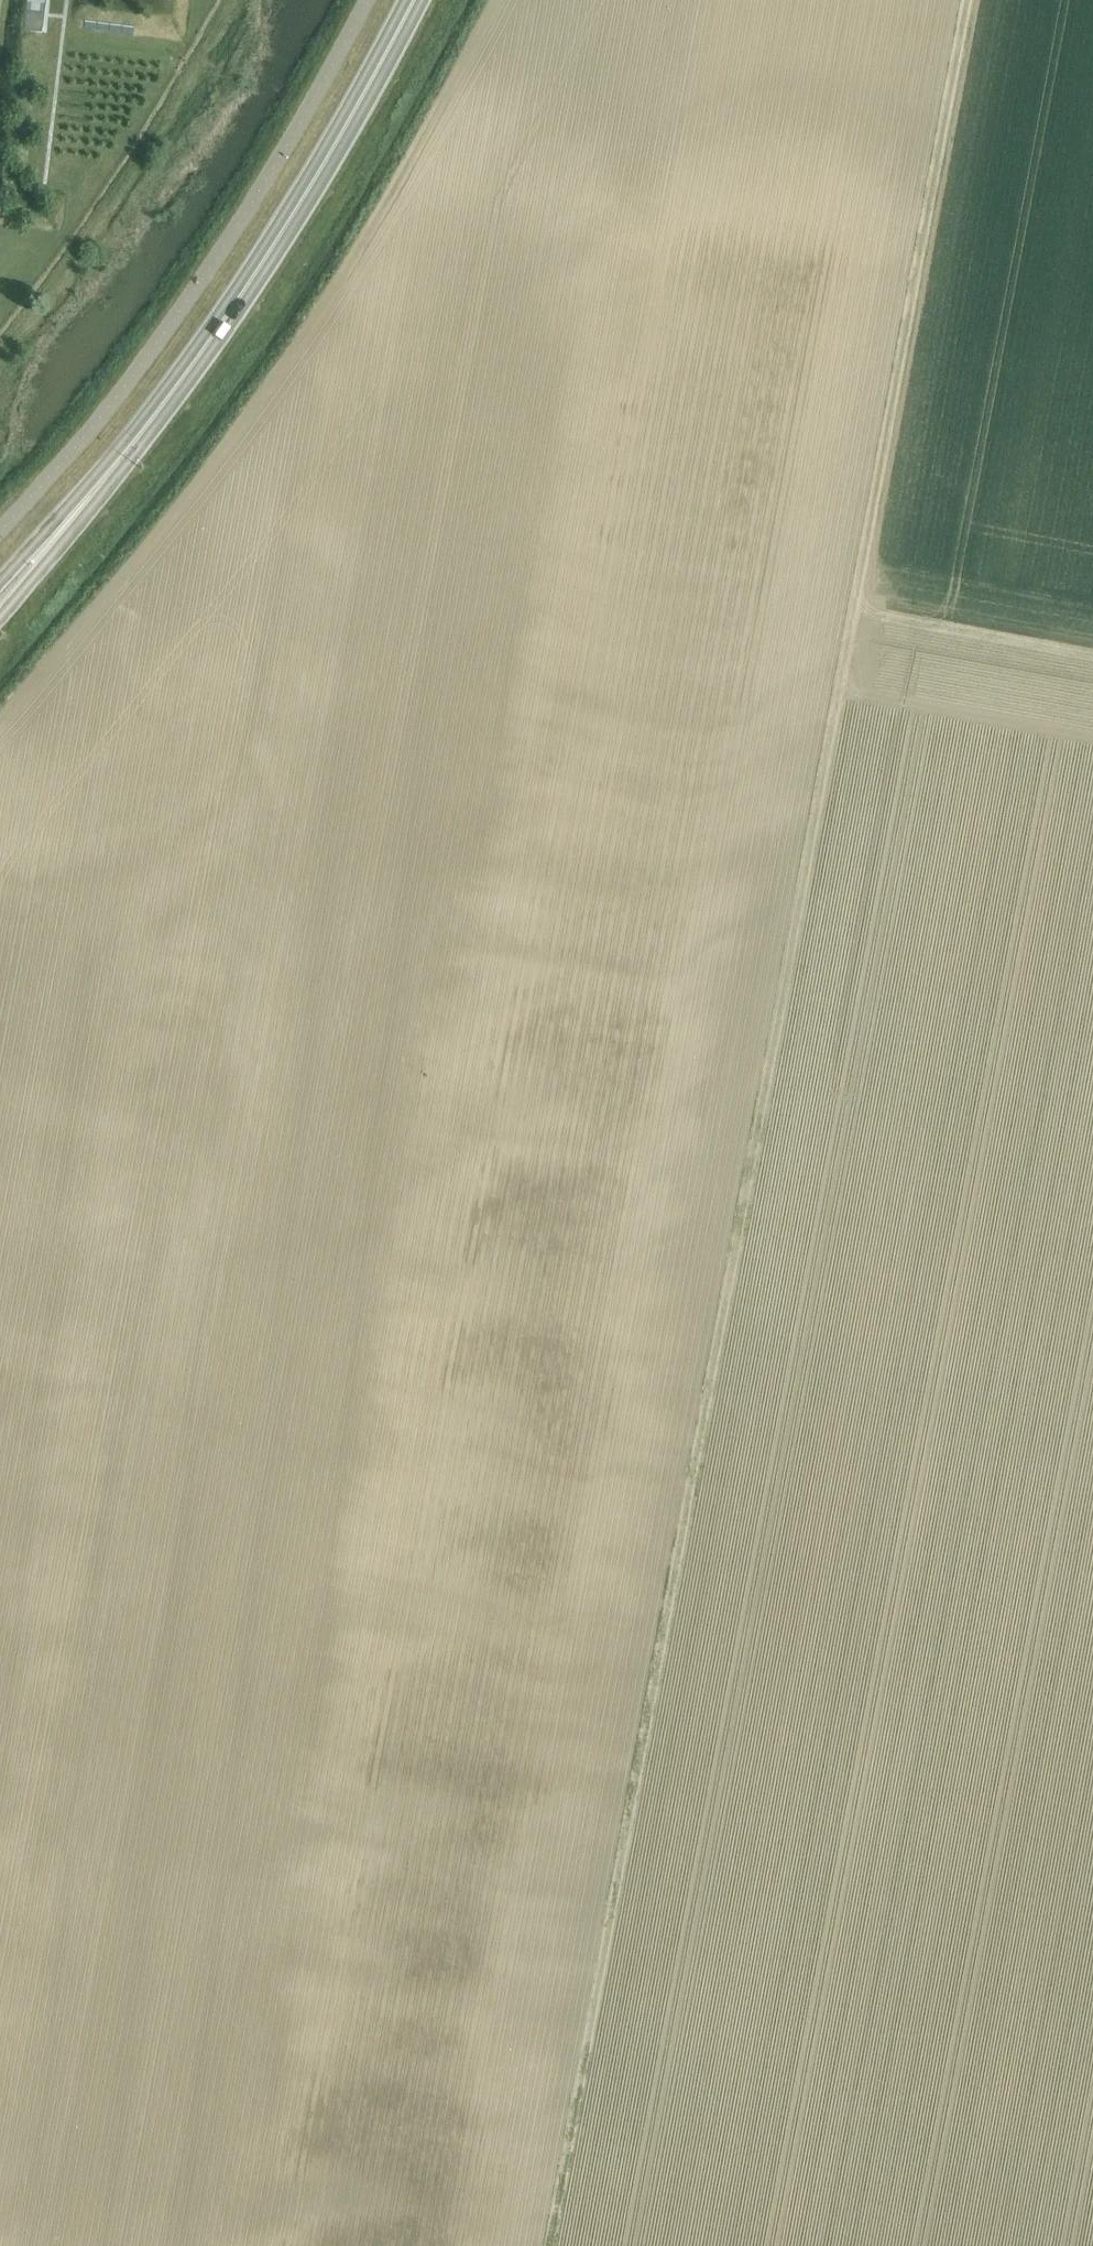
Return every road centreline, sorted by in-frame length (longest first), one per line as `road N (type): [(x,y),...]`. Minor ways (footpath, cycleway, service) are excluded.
road 1 (track): [(615,1902),(972,0)]
road 2 (secondary): [(0,618),(228,328),(300,220),(423,0)]
road 3 (secondary): [(407,0),(218,318),(112,459),(0,580)]

